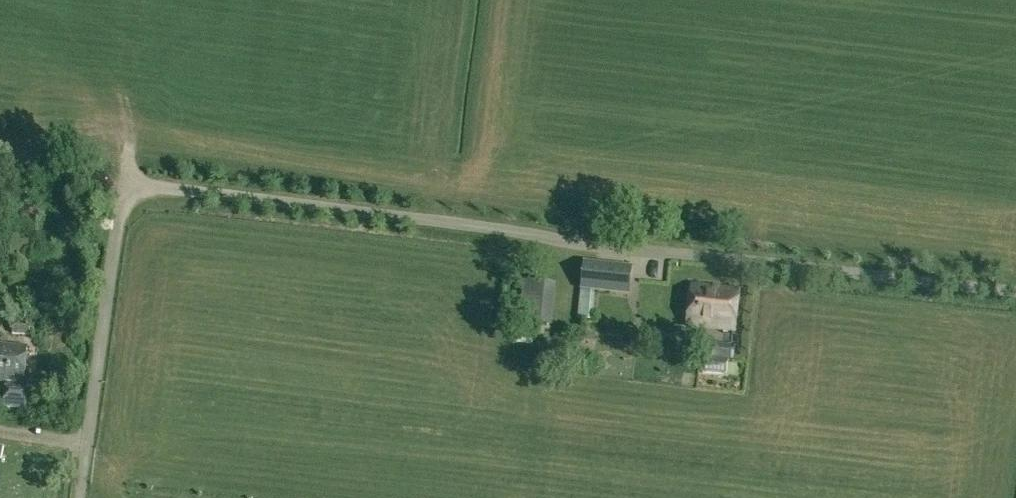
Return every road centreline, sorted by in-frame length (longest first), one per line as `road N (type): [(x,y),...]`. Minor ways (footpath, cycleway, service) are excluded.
road 1 (unclassified): [(1015,291),(148,185),(128,192),(118,219),(80,497)]

